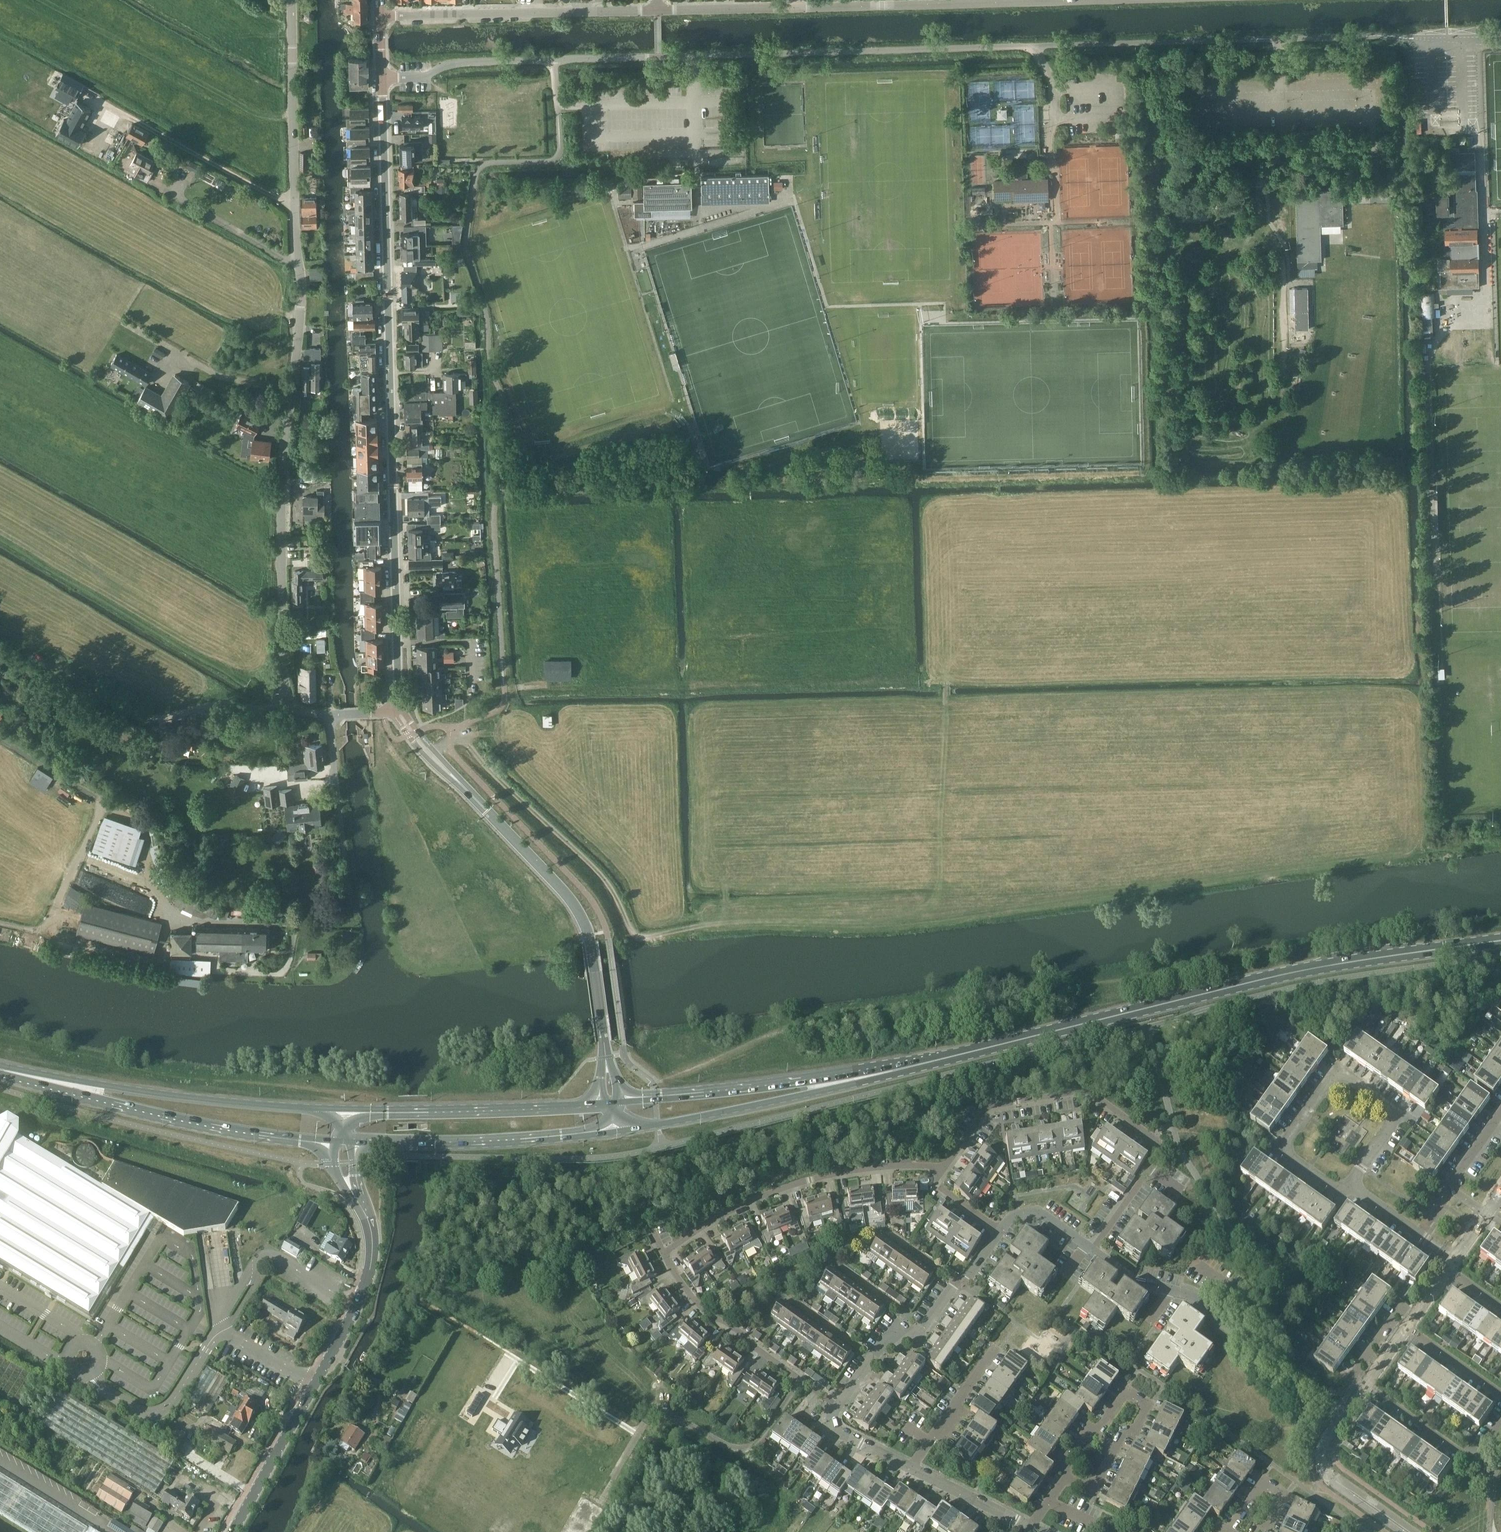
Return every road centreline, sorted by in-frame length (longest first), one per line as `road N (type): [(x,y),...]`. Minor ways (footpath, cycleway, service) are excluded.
road 1 (track): [(465,737),(486,766),(589,860),(643,938),(724,922),(876,921),(1500,842)]
road 2 (unclassified): [(382,77),(478,61),(1182,41)]
road 3 (unclassified): [(344,714),(296,706),(282,684),(283,455),(302,287),(290,0)]
road 4 (primary): [(843,1082),(1321,967),(1500,941)]
road 5 (secondary): [(398,707),(382,77)]
road 6 (residential): [(838,1409),(712,1316),(664,1253),(725,1212),(811,1180),(896,1165),(943,1168)]
road 7 (residential): [(943,1168),(989,1106),(1092,1092),(1162,1149),(1089,1251)]
road 8 (secondary): [(232,1531),(361,1297),(372,1235),(352,1192)]
road 9 (secondary): [(606,1061),(583,920),(456,779)]
road 10 (track): [(0,919),(47,931),(103,805),(0,743)]
road 11 (track): [(31,0),(154,66),(294,121)]
road 12 (primary): [(346,1109),(68,1085)]
road 13 (residential): [(794,8),(1072,0)]
road 14 (residential): [(380,16),(658,10)]
road 15 (primary): [(68,1085),(237,1129),(335,1140)]
road 16 (track): [(658,1408),(564,1349),(420,1280)]
road 17 (primary): [(356,1142),(485,1144),(614,1132)]
road 18 (residential): [(1279,1150),(1338,1071),(1399,1114),(1349,1183)]
road 19 (primary): [(603,1102),(346,1109)]
road 20 (residential): [(838,1409),(884,1342),(924,1328),(1000,1232)]
road 21 (primary): [(614,1132),(843,1082)]
road 22 (residential): [(1066,1479),(1097,1478),(1147,1403),(1122,1397),(1070,1458)]
road 23 (primary): [(843,1082),(617,1101)]
road 24 (residential): [(1089,1251),(1137,1283),(1192,1294),(1261,1350)]
road 25 (unclassified): [(1448,38),(1263,38)]
road 26 (residential): [(1500,1424),(1473,1464),(1365,1385)]
road 27 (tertiary): [(1344,1412),(1323,1446),(1326,1471),(1409,1531)]
road 28 (residential): [(911,1468),(997,1348)]
road 29 (residential): [(1500,1112),(1448,1186),(1488,1213)]
road 30 (residential): [(658,10),(794,8)]
road 31 (residential): [(1031,1527),(911,1468)]
road 32 (residential): [(1254,1531),(1268,1525),(1282,1495),(1263,1483),(1226,1531)]
road 33 (residential): [(1349,1183),(1455,1259)]

